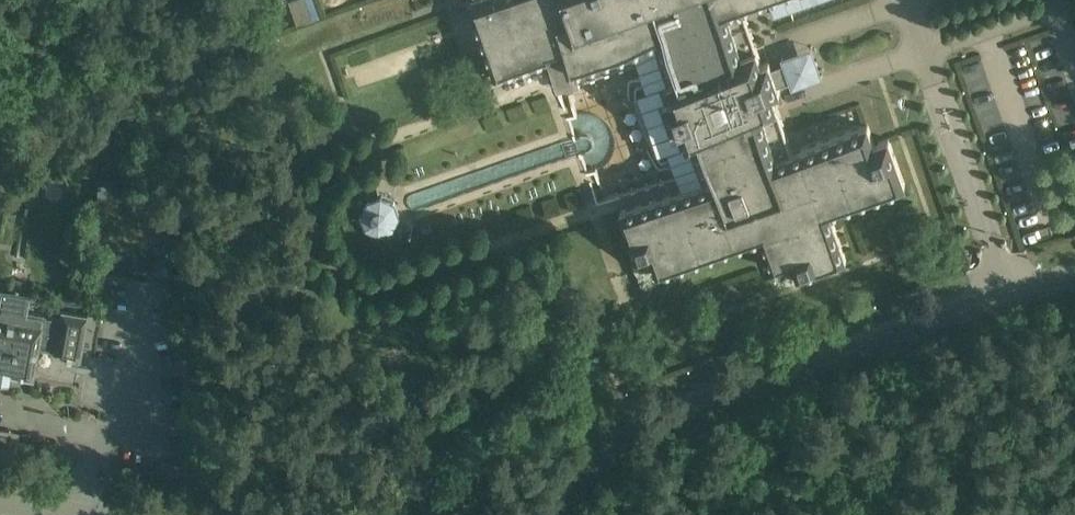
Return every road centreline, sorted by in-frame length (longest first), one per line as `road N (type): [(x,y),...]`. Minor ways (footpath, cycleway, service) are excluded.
road 1 (unclassified): [(555,514),(628,438),(693,401),(887,332),(1074,282)]

